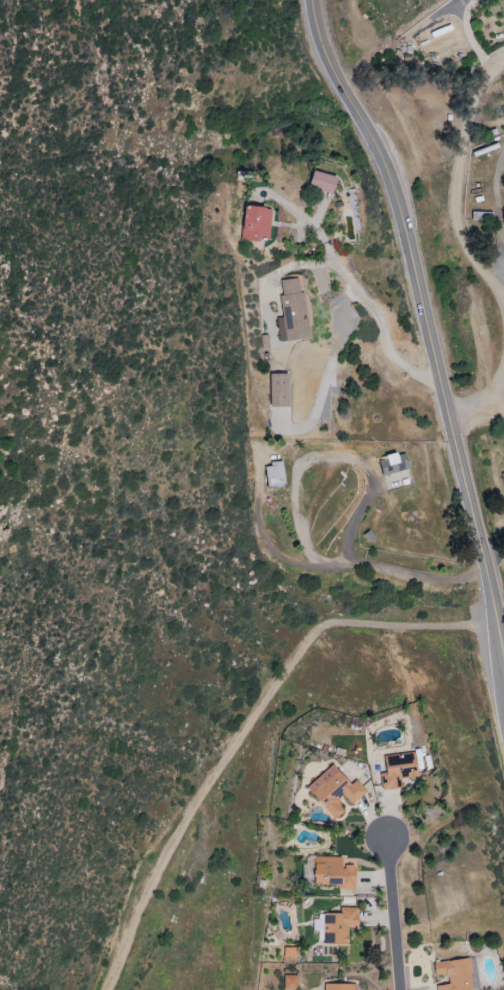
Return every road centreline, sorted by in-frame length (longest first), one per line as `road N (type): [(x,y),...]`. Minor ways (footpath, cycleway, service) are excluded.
road 1 (tertiary): [(310,0),(336,79),(385,157),(503,666)]
road 2 (residential): [(503,62),(480,87),(459,186),(471,248),(500,293),(503,320)]
road 3 (residential): [(396,989),(386,842)]

